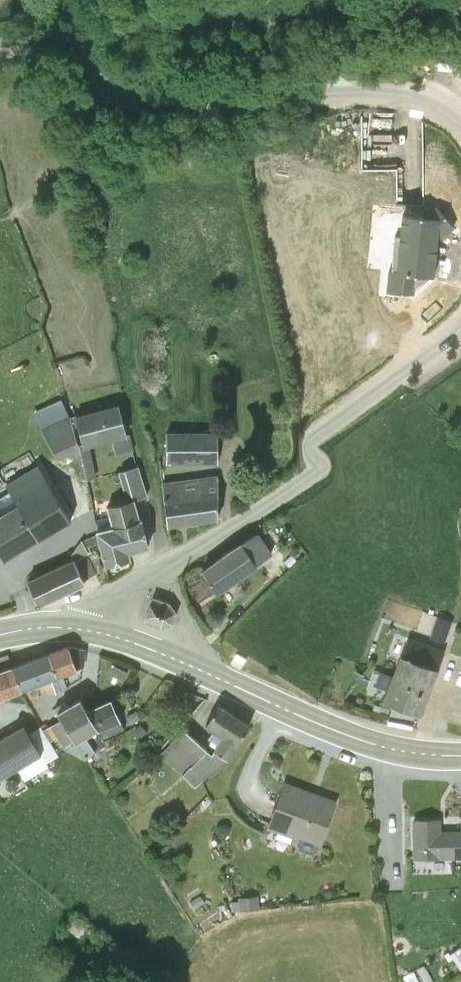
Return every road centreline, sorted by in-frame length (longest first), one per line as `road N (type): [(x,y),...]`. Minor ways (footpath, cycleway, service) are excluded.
road 1 (unclassified): [(460,158),(390,127),(177,140),(114,125),(86,90),(61,0)]
road 2 (unclassified): [(69,626),(268,506),(460,368)]
road 3 (secondary): [(69,626),(117,637),(371,742),(460,755)]

